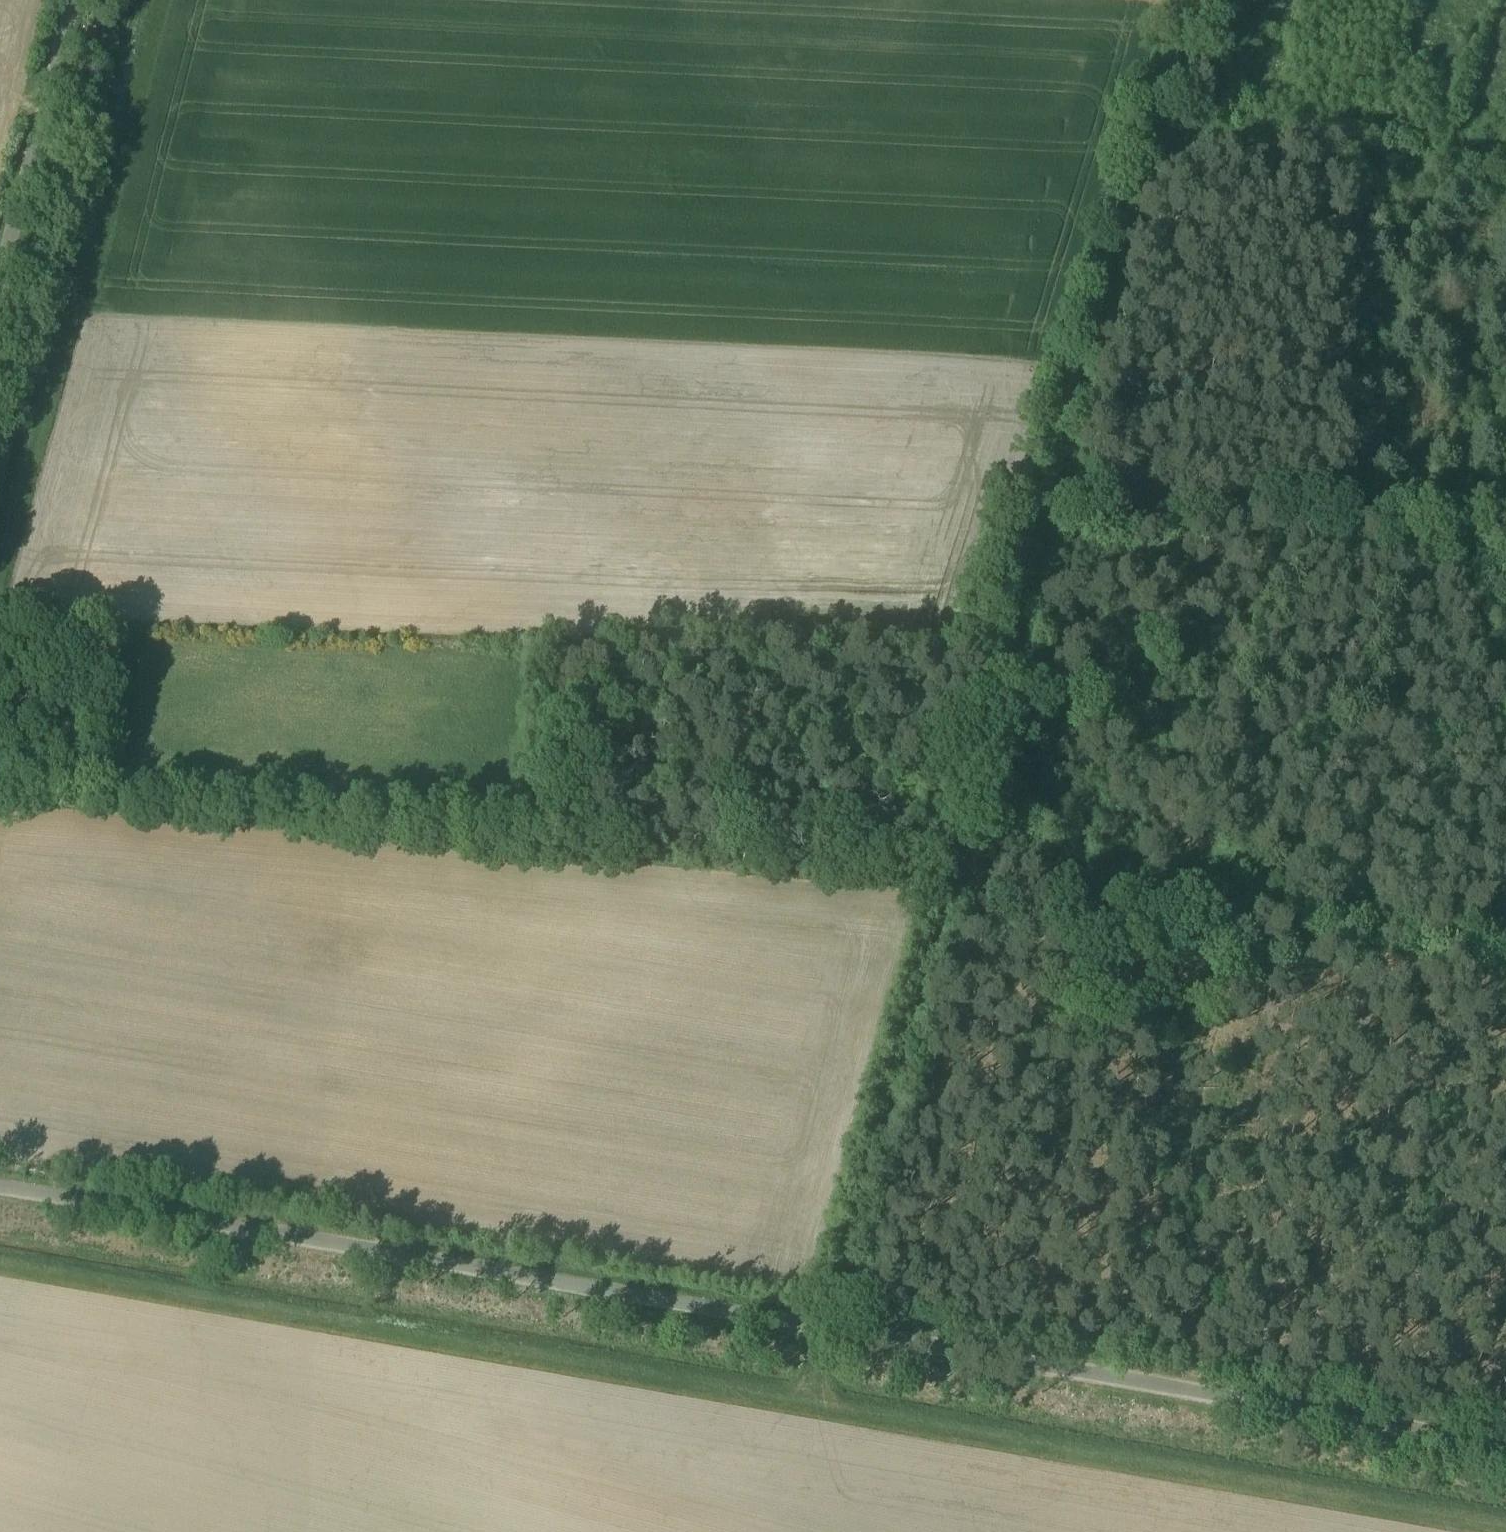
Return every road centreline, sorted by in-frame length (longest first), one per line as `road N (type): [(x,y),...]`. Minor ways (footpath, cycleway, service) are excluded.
road 1 (unclassified): [(0,1184),(318,1235),(1505,1455)]
road 2 (unclassified): [(0,318),(87,0)]

